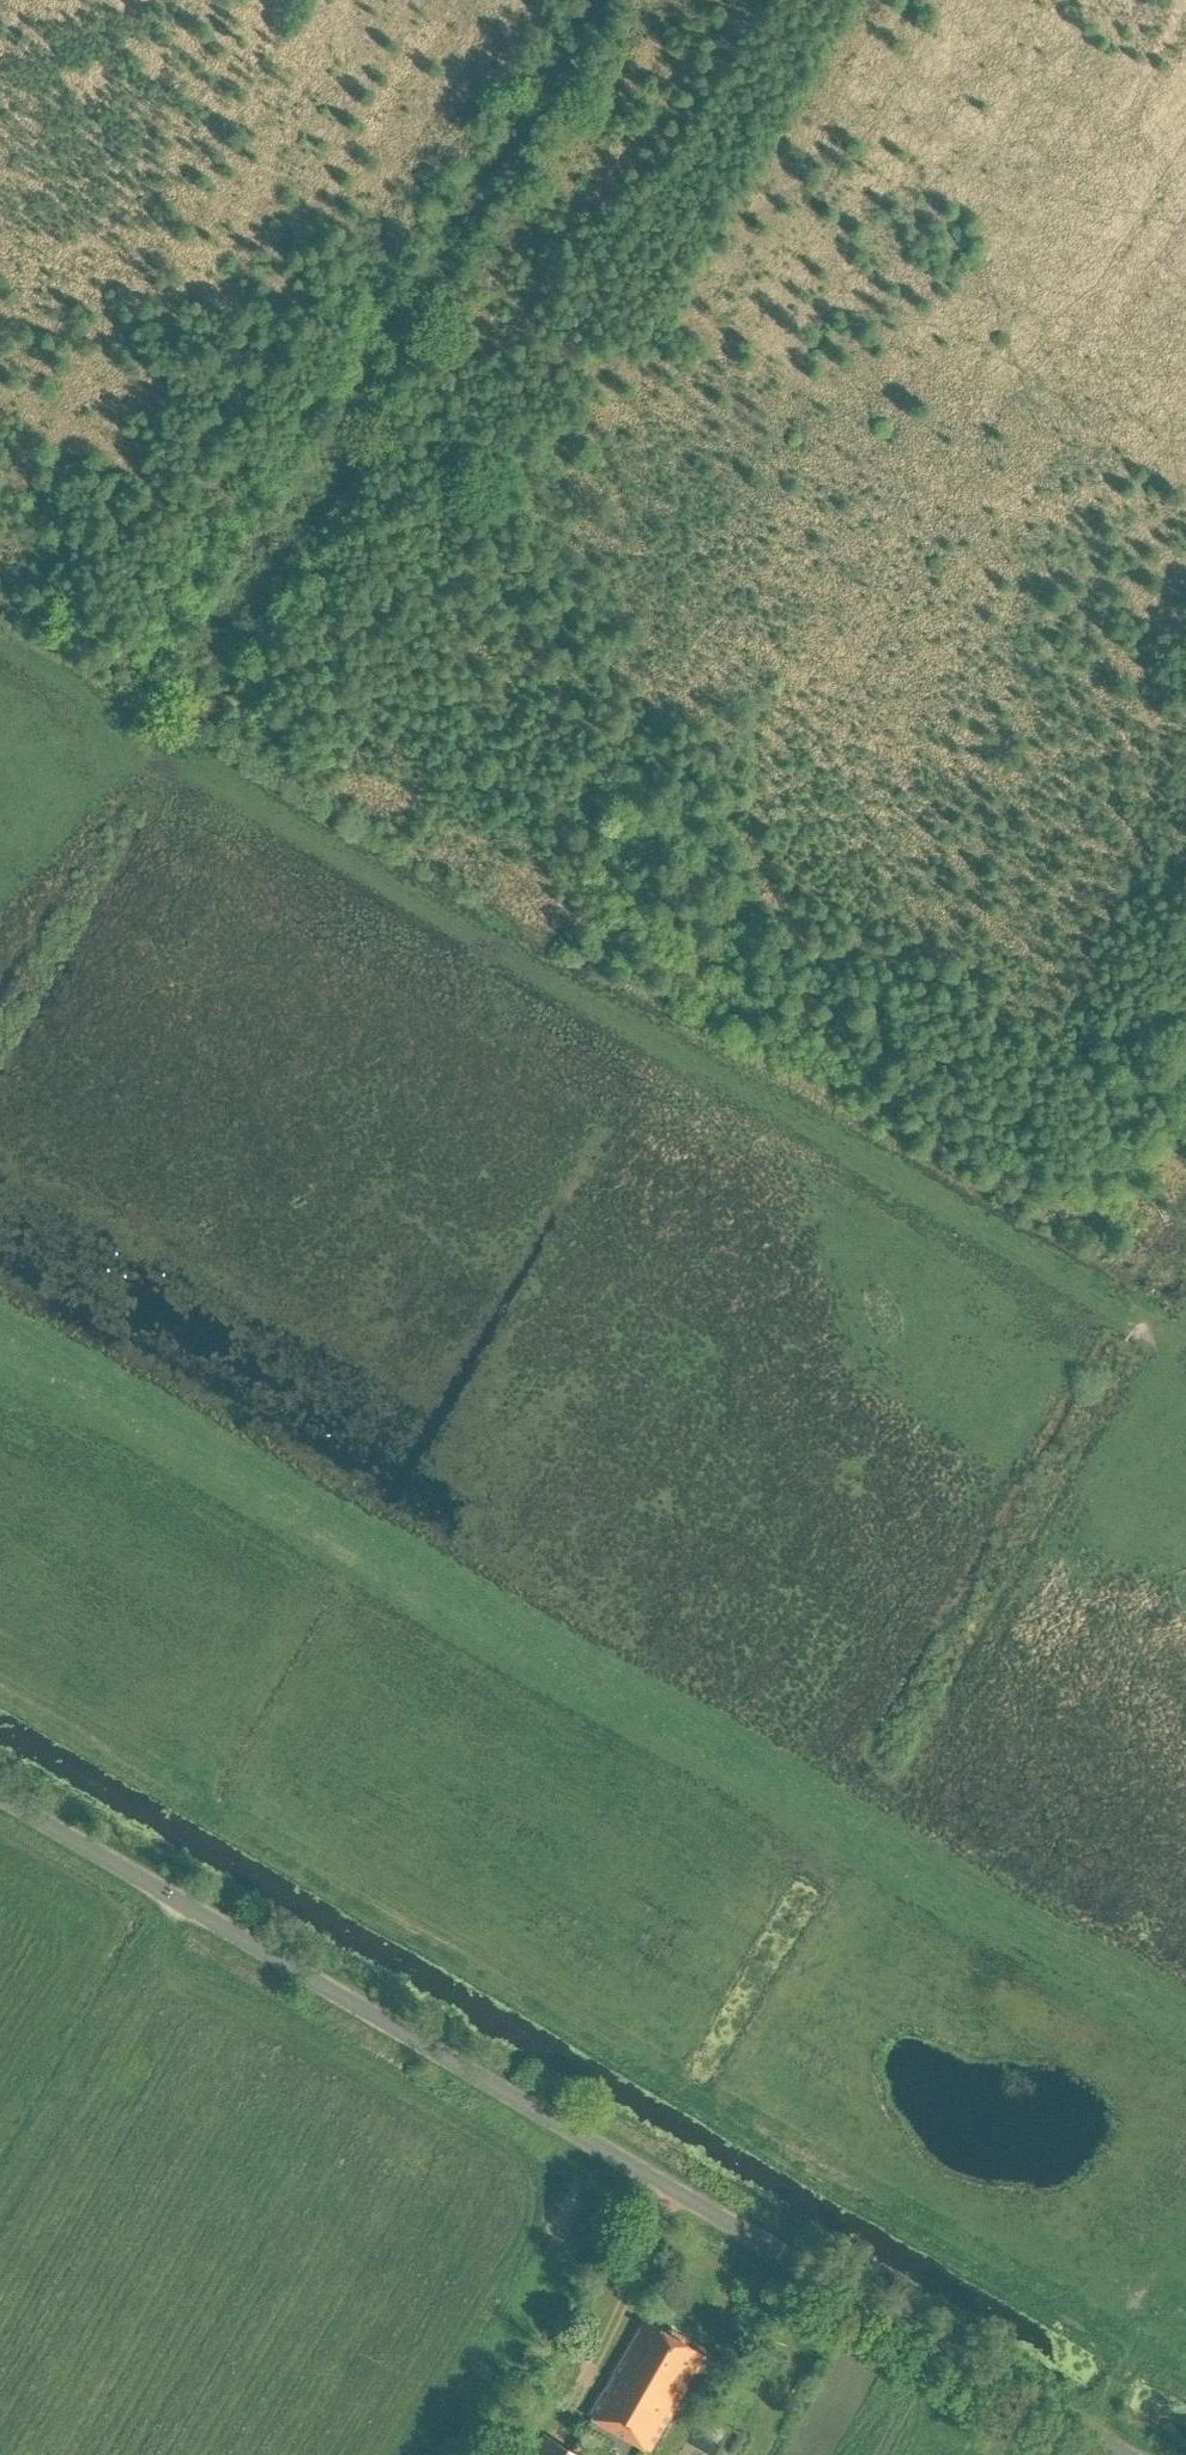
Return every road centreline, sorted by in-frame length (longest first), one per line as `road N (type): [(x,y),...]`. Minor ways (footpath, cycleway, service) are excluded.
road 1 (unclassified): [(1138,2454),(0,1790)]

